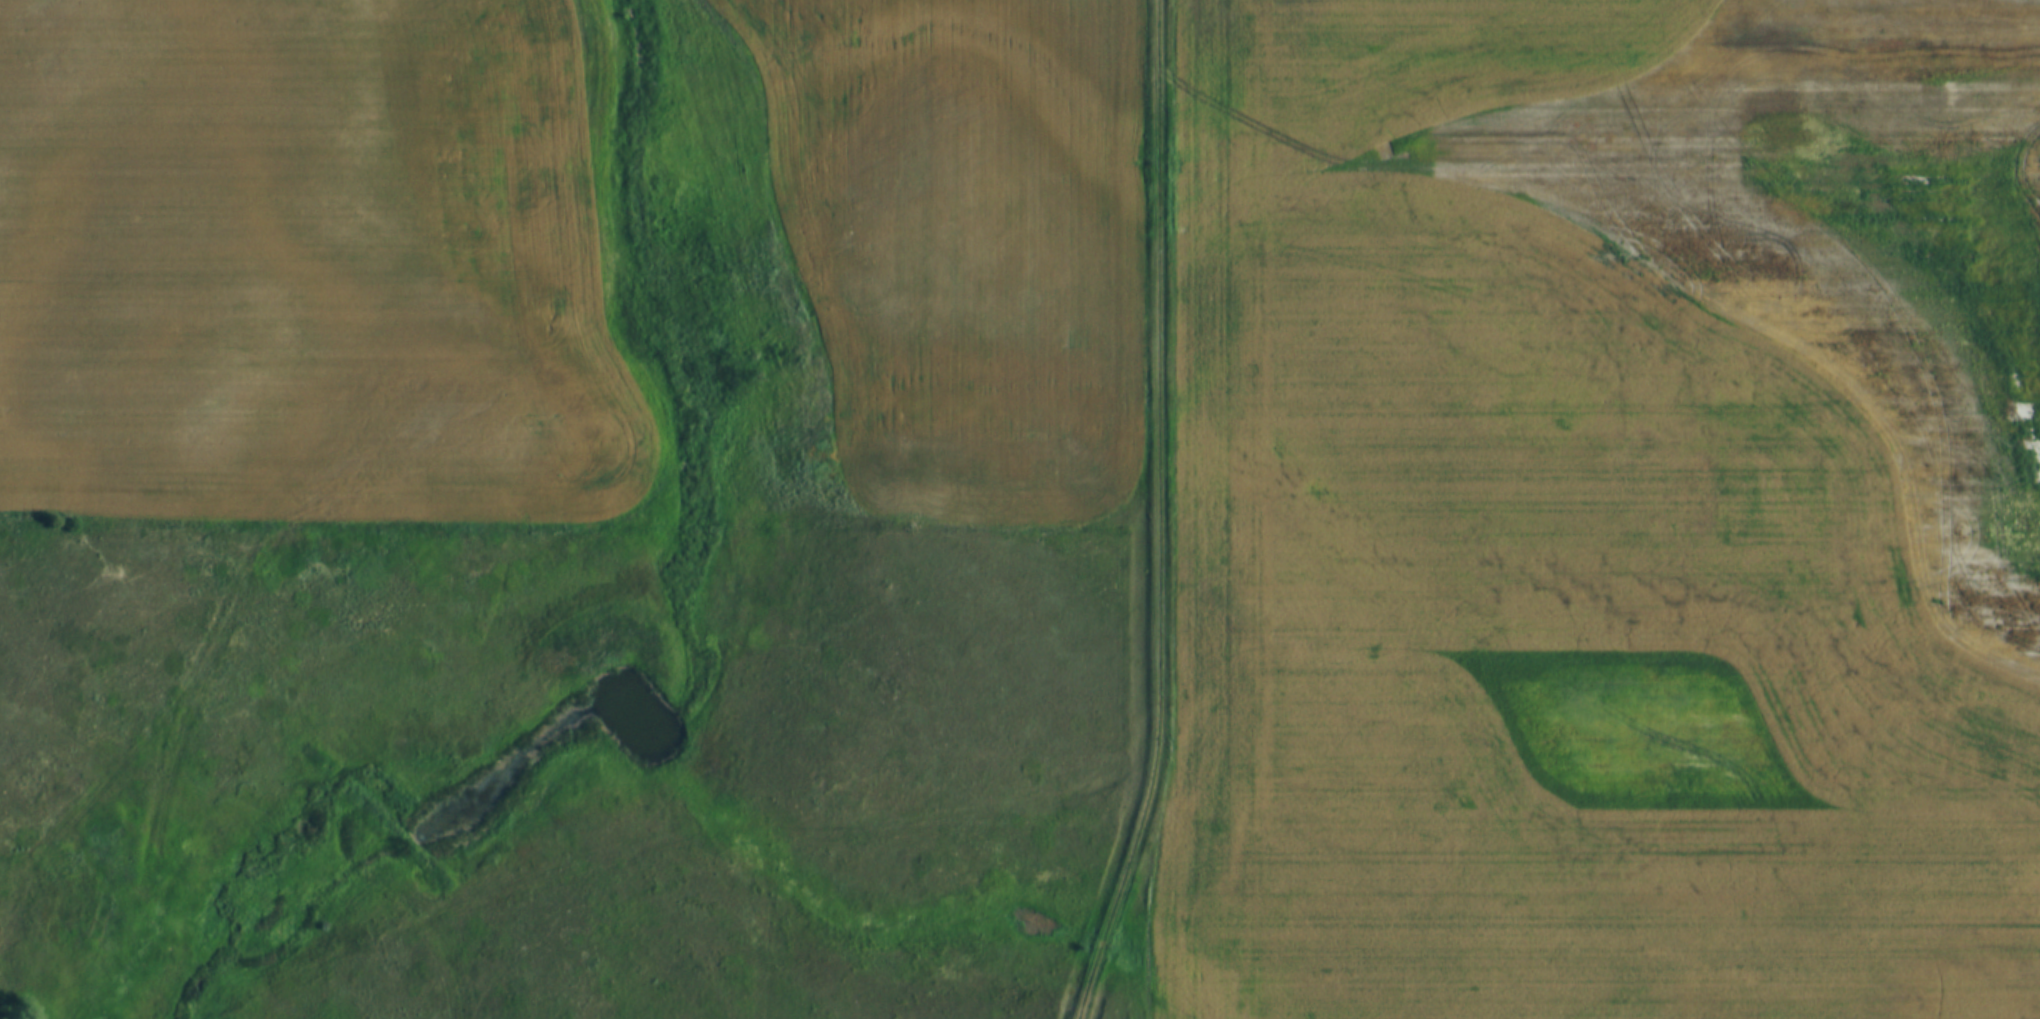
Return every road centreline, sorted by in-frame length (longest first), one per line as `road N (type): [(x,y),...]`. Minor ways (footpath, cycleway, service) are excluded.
road 1 (track): [(1076,1018),(1138,841),(1158,749),(1158,0)]

